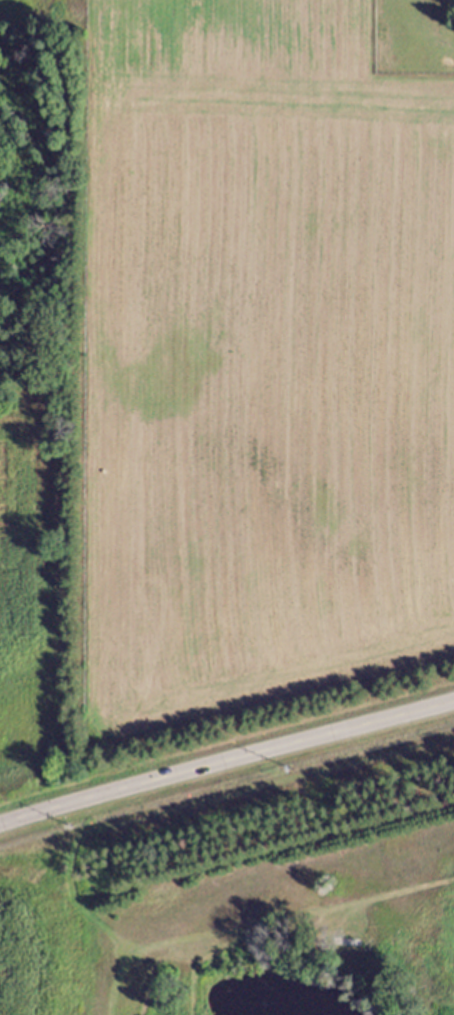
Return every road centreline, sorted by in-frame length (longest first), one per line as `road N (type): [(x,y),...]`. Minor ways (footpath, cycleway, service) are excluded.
road 1 (secondary): [(0,826),(453,700)]

